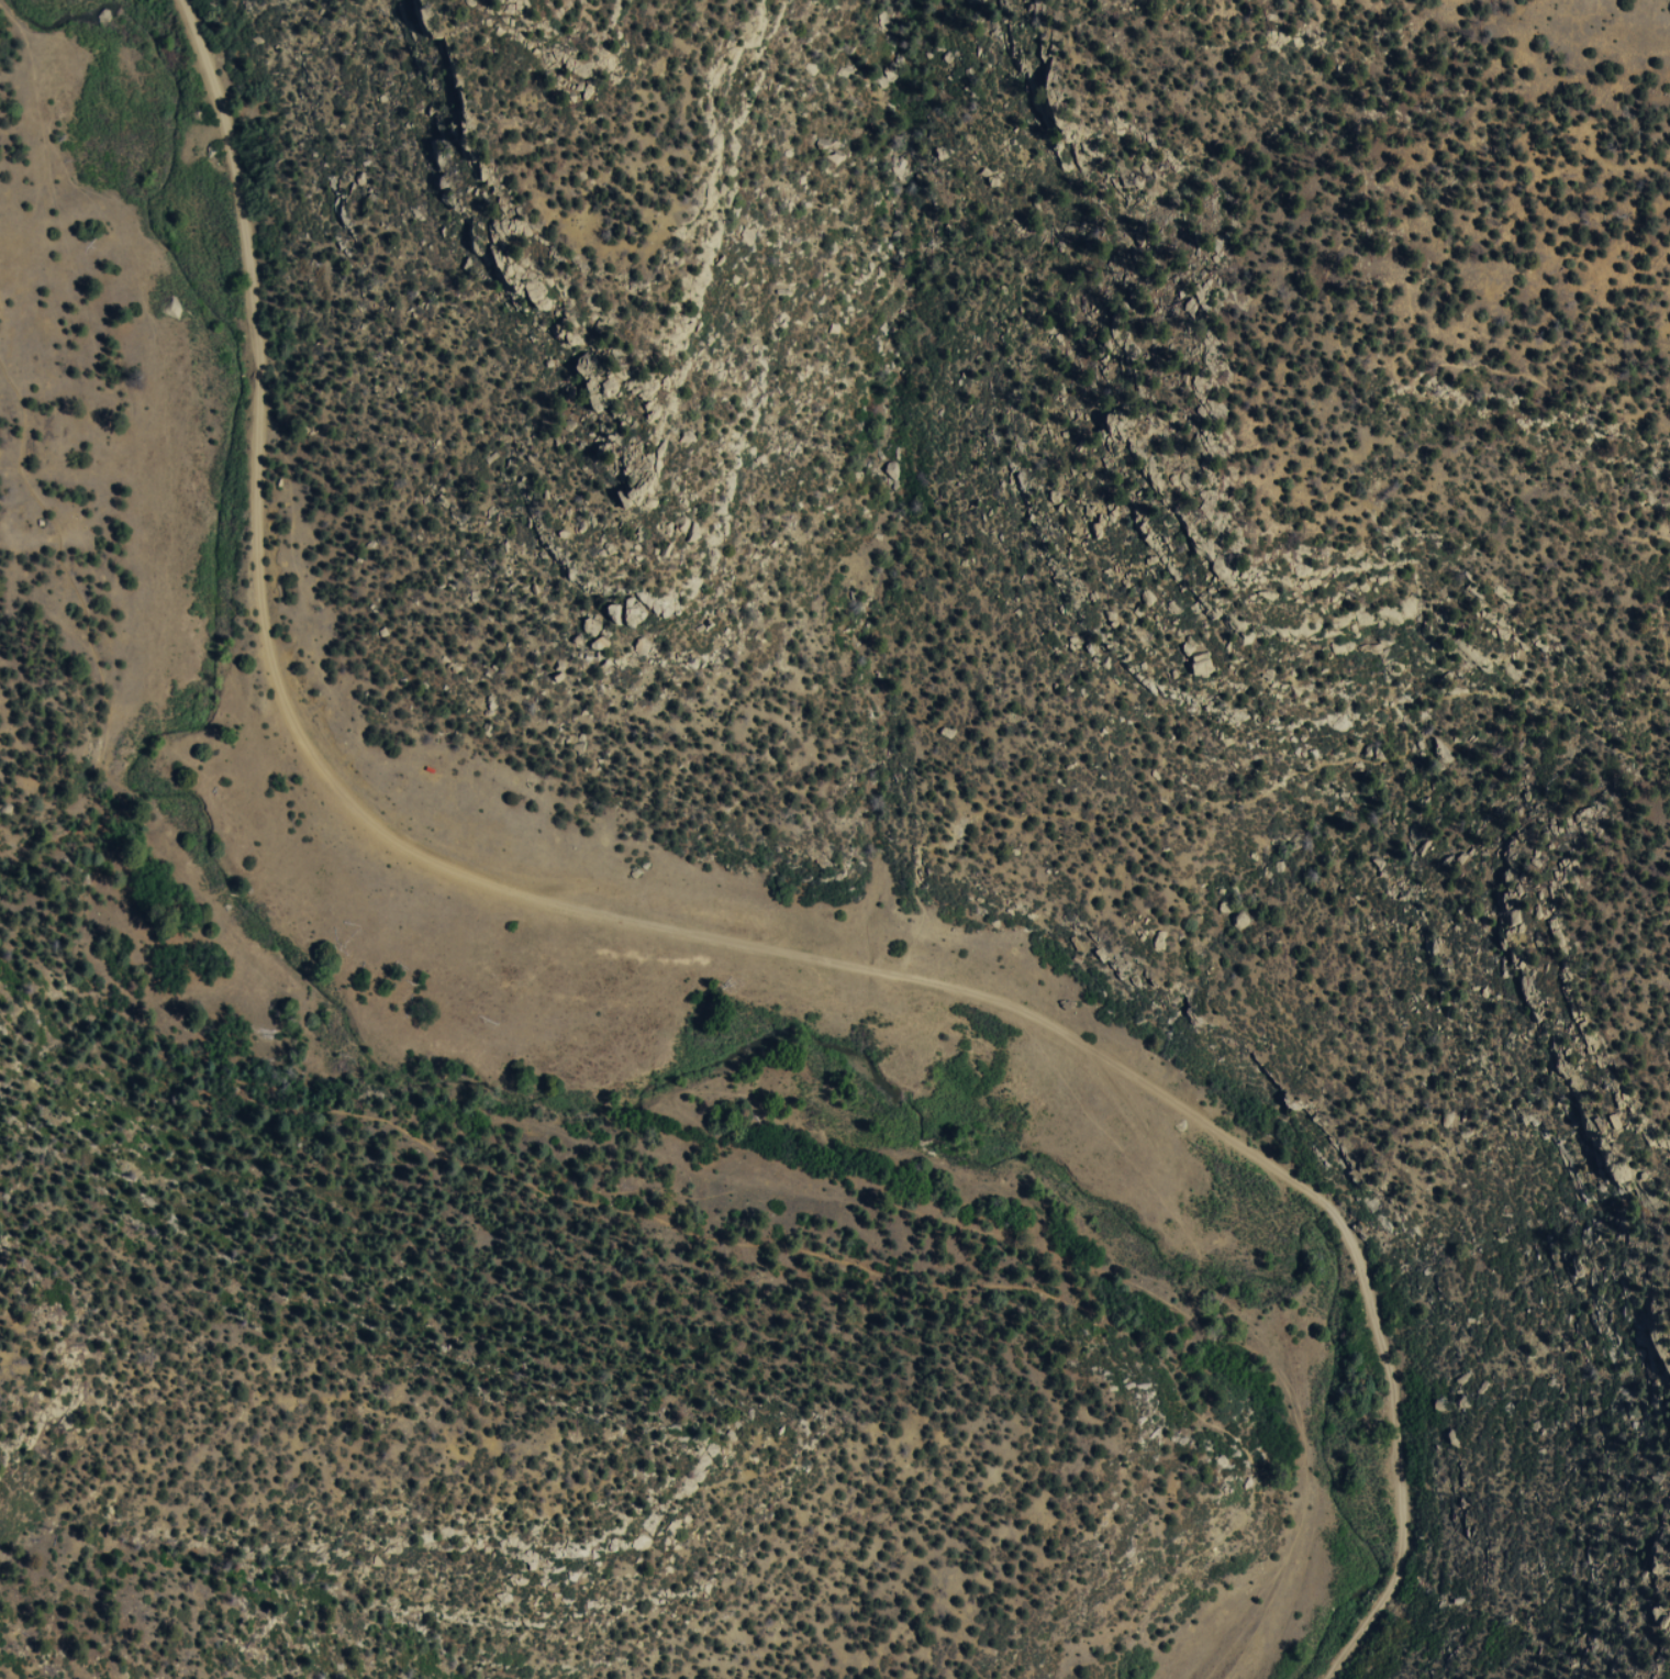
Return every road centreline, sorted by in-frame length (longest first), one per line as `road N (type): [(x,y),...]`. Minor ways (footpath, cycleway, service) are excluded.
road 1 (track): [(902,976),(592,909),(443,860),(370,823),(313,757),(291,722),(260,612),(254,348),(211,90),(175,0)]
road 2 (track): [(1332,1678),(1400,1581),(1407,1524),(1394,1376),(1344,1221),(1055,1027),(992,998),(902,976)]

